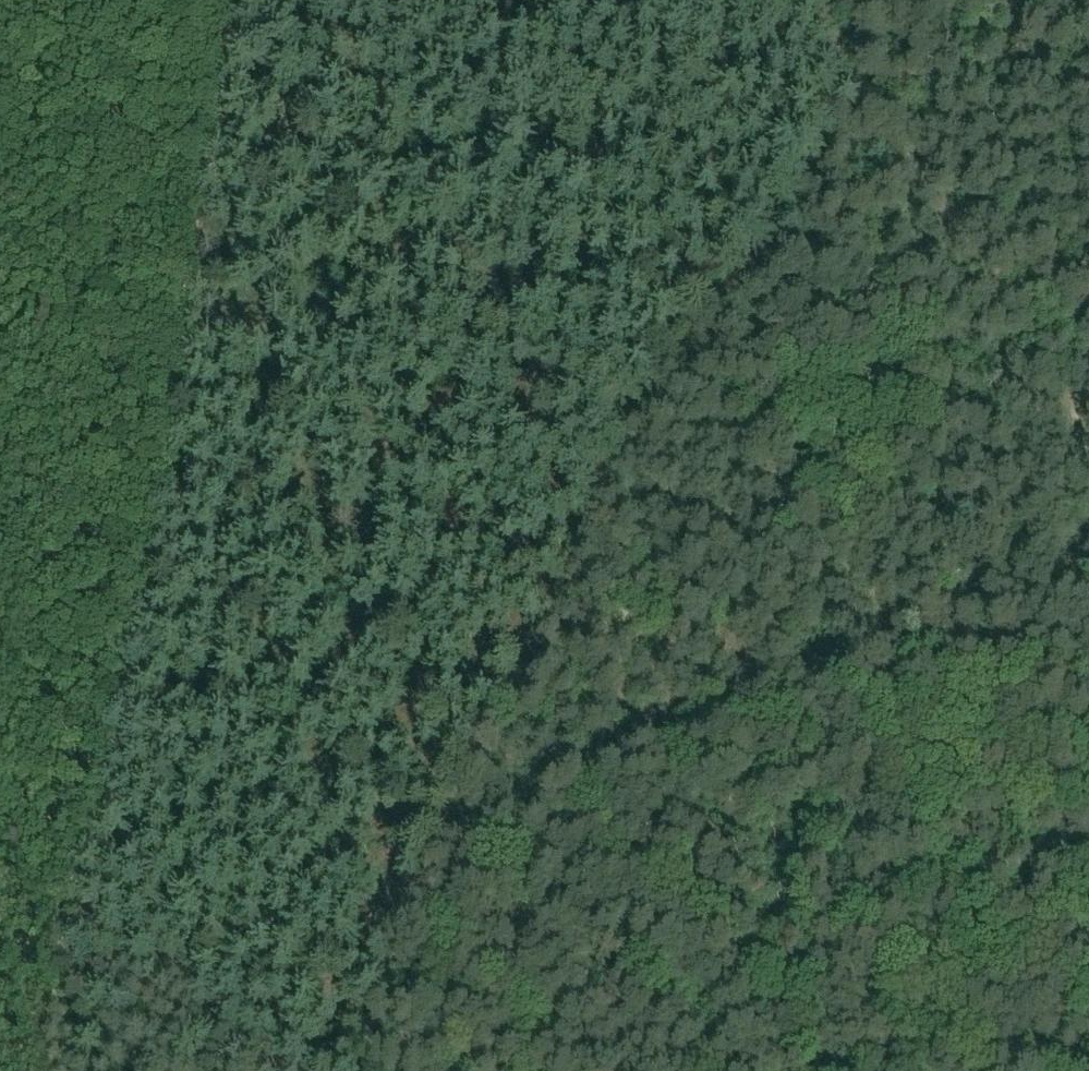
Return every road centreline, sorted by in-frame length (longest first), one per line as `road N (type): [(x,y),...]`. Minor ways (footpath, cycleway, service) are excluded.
road 1 (track): [(1088,480),(940,259),(831,0)]

